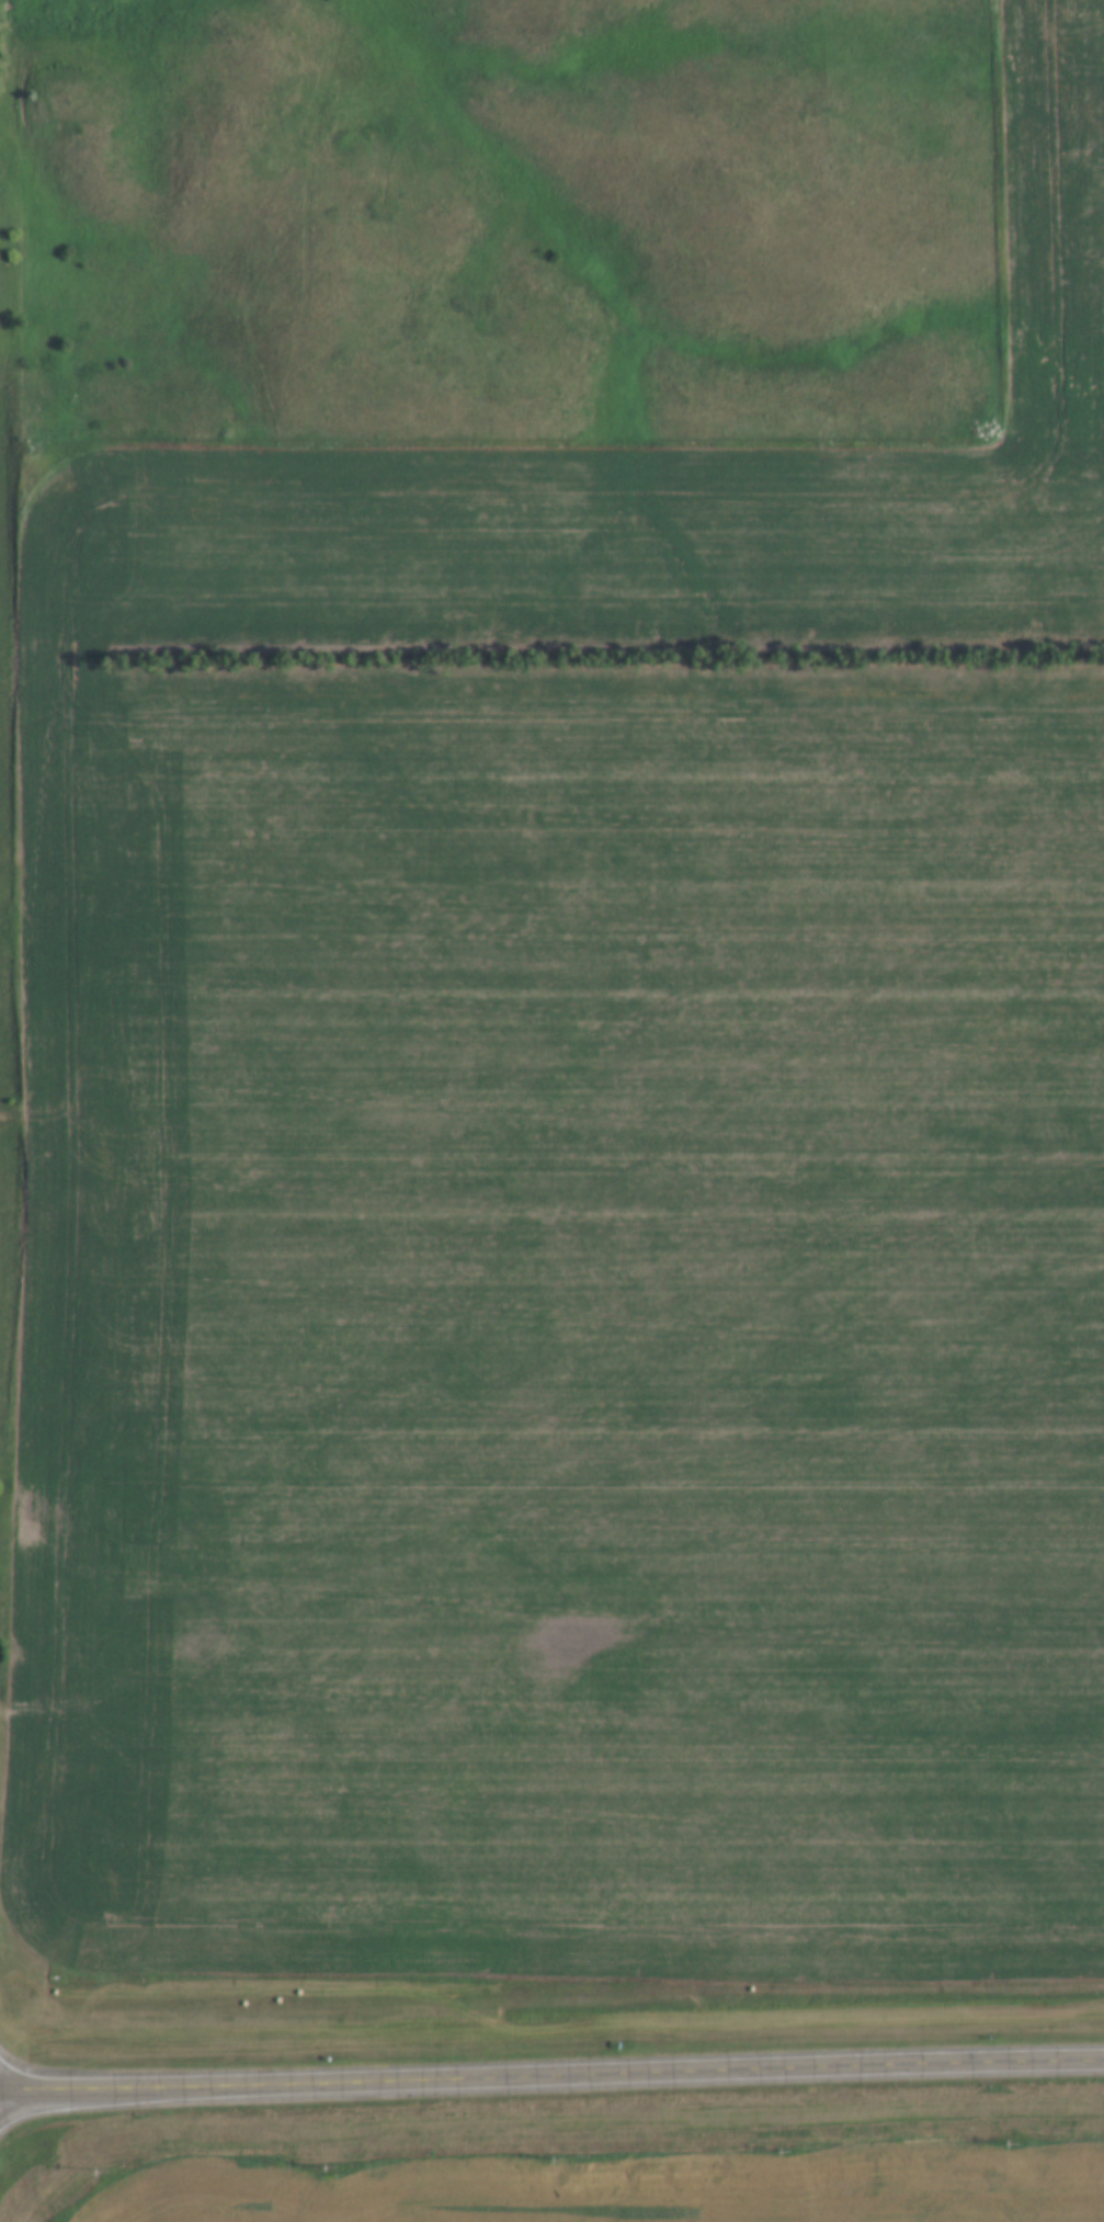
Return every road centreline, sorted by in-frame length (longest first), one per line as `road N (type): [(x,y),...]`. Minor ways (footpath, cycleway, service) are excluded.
road 1 (primary): [(0,2087),(1103,2058)]

